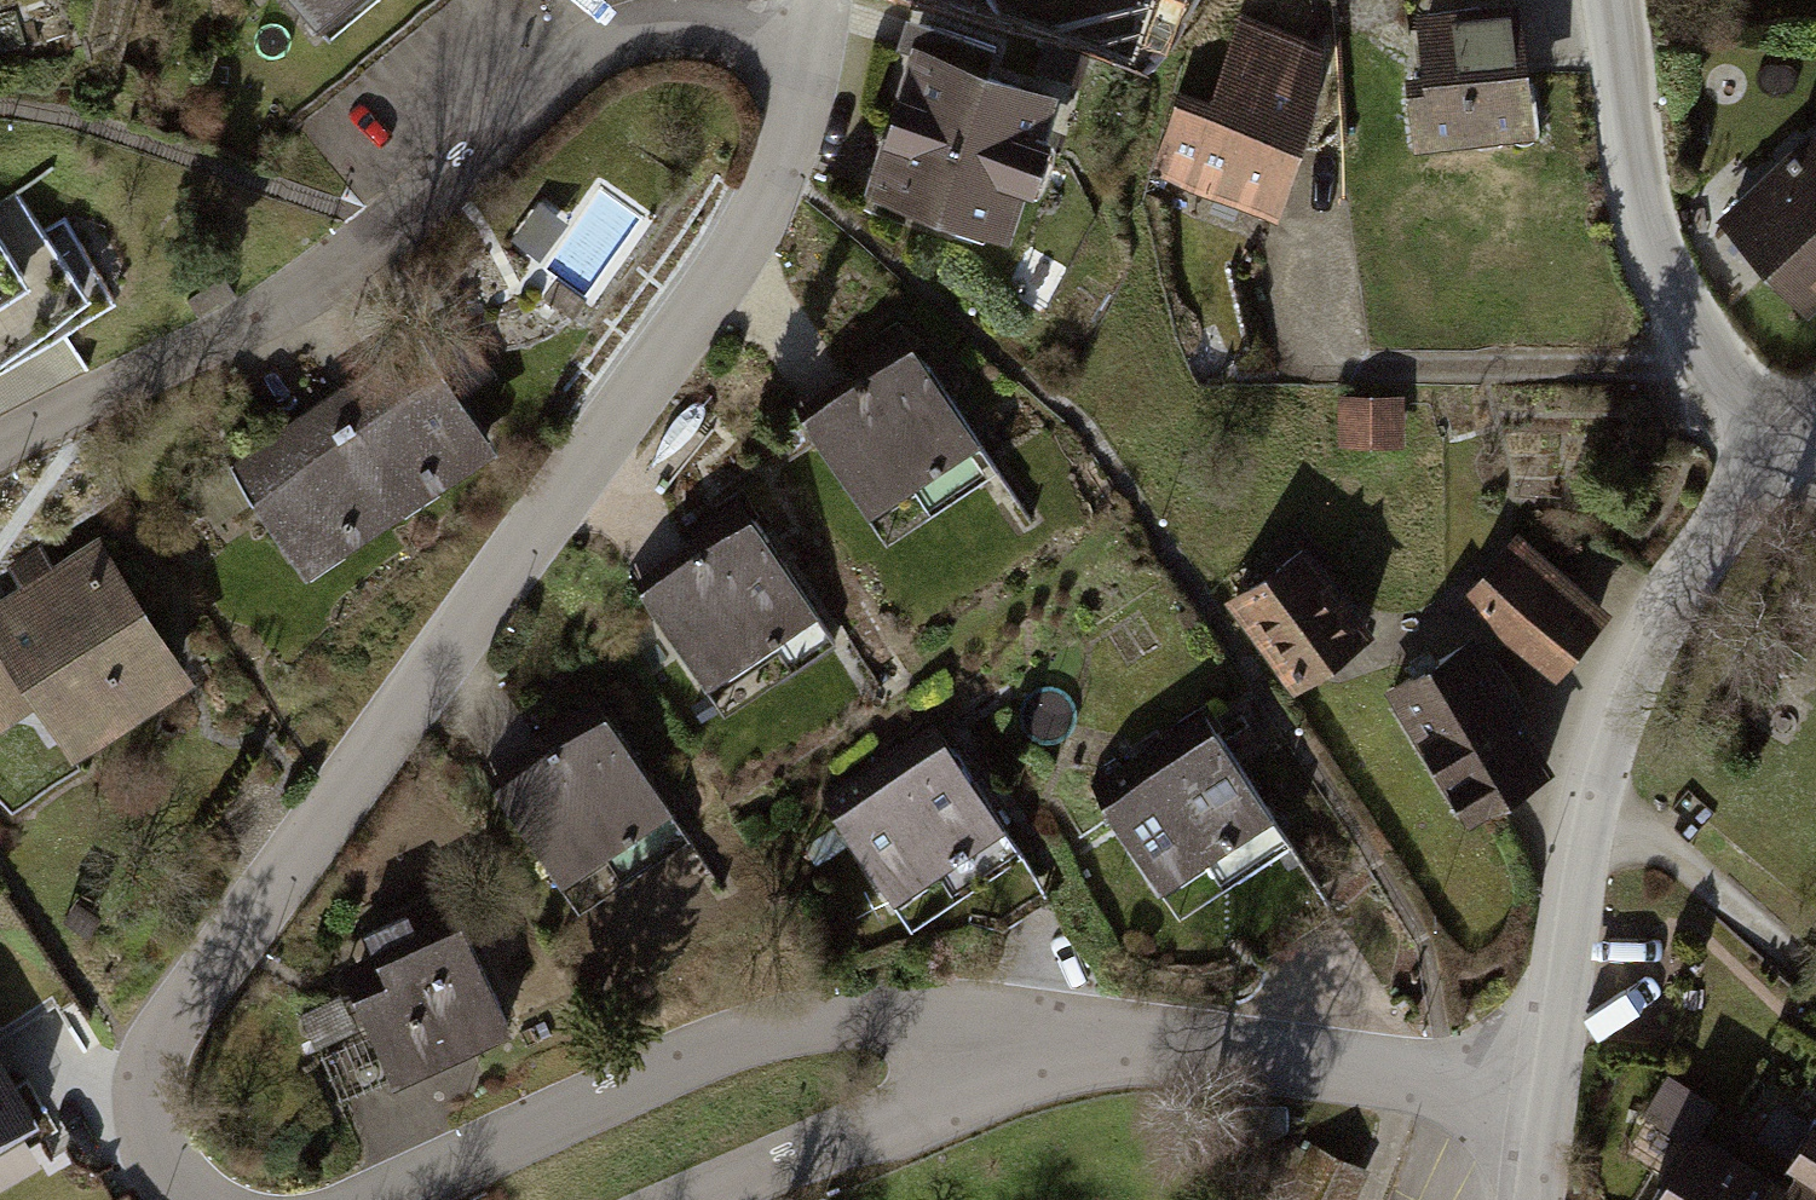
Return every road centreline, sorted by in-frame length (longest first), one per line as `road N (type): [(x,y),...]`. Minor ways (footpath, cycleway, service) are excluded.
road 1 (residential): [(787,70),(797,110),(794,140),(726,271),(176,1024),(149,1091),(155,1140),(195,1199)]
road 2 (residential): [(0,446),(320,283),(575,66),(631,33),(704,27),(753,40),(787,70)]
road 3 (residential): [(400,1199),(718,1059),(802,1032),(912,1024),(1194,1056)]
road 4 (residential): [(1776,454),(1668,595),(1614,742),(1592,828),(1551,1101)]
road 5 (residential): [(1194,1056),(1050,1084),(862,1138),(694,1199)]
road 6 (residential): [(1607,0),(1662,264),(1713,366),(1776,454)]
road 7 (residential): [(1194,1056),(1551,1101)]

